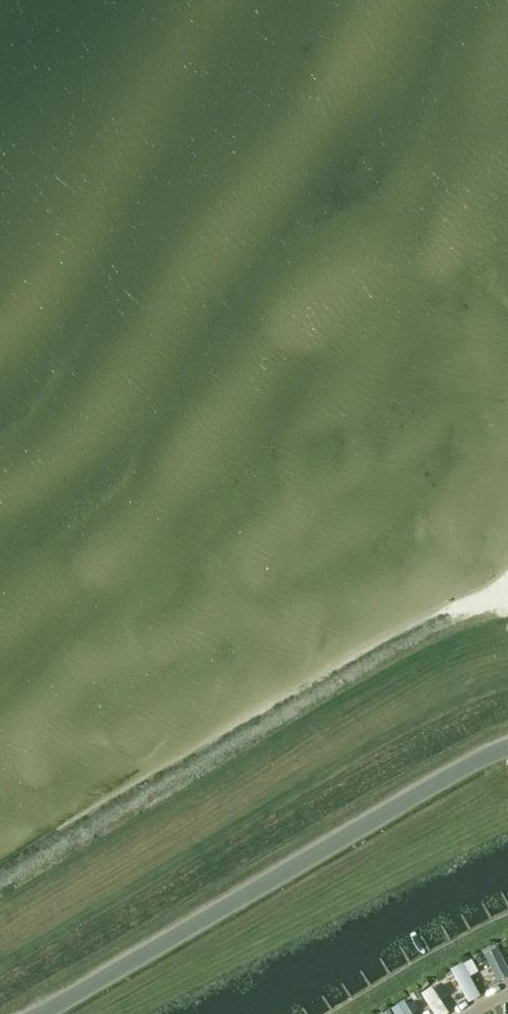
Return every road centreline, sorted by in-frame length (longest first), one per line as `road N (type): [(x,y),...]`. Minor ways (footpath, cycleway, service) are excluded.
road 1 (tertiary): [(39,1013),(507,746)]

